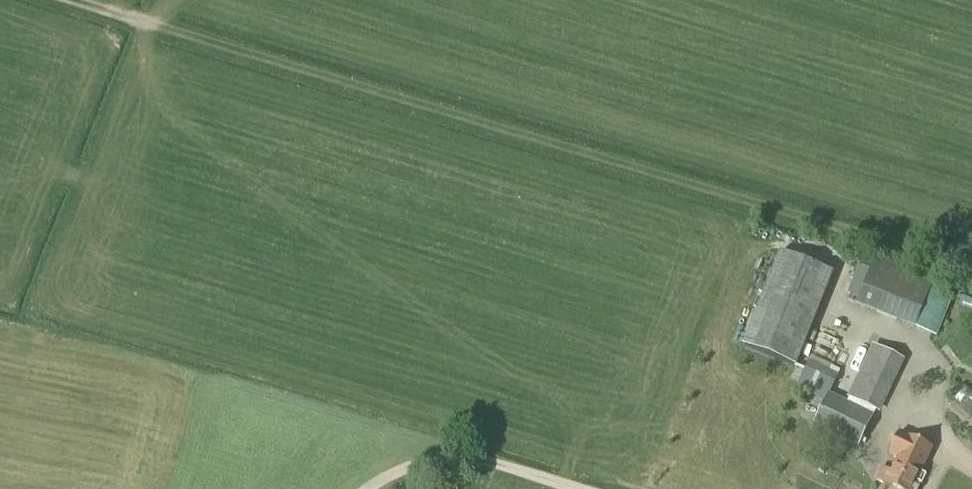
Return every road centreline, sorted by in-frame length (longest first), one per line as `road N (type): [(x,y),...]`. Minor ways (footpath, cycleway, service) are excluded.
road 1 (track): [(971,273),(58,0)]
road 2 (track): [(372,488),(467,458),(570,488)]

